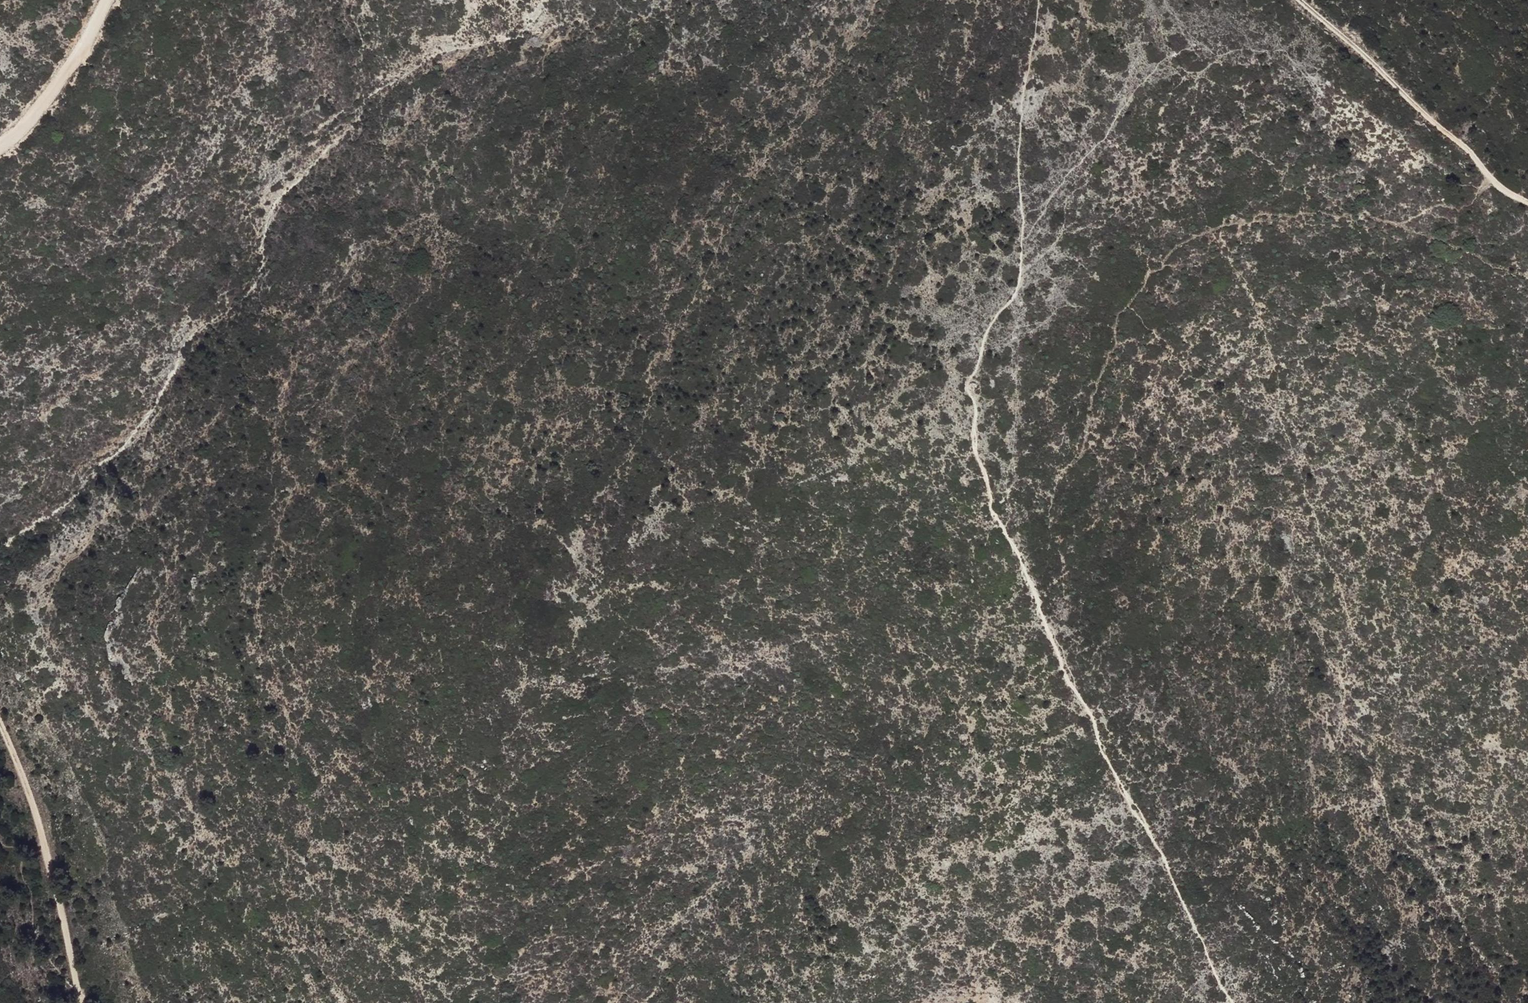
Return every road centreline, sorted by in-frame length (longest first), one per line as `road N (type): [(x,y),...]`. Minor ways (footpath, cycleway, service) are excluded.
road 1 (track): [(1527,202),(1296,0)]
road 2 (track): [(0,726),(37,826),(79,1002)]
road 3 (track): [(0,142),(53,84),(103,0)]

